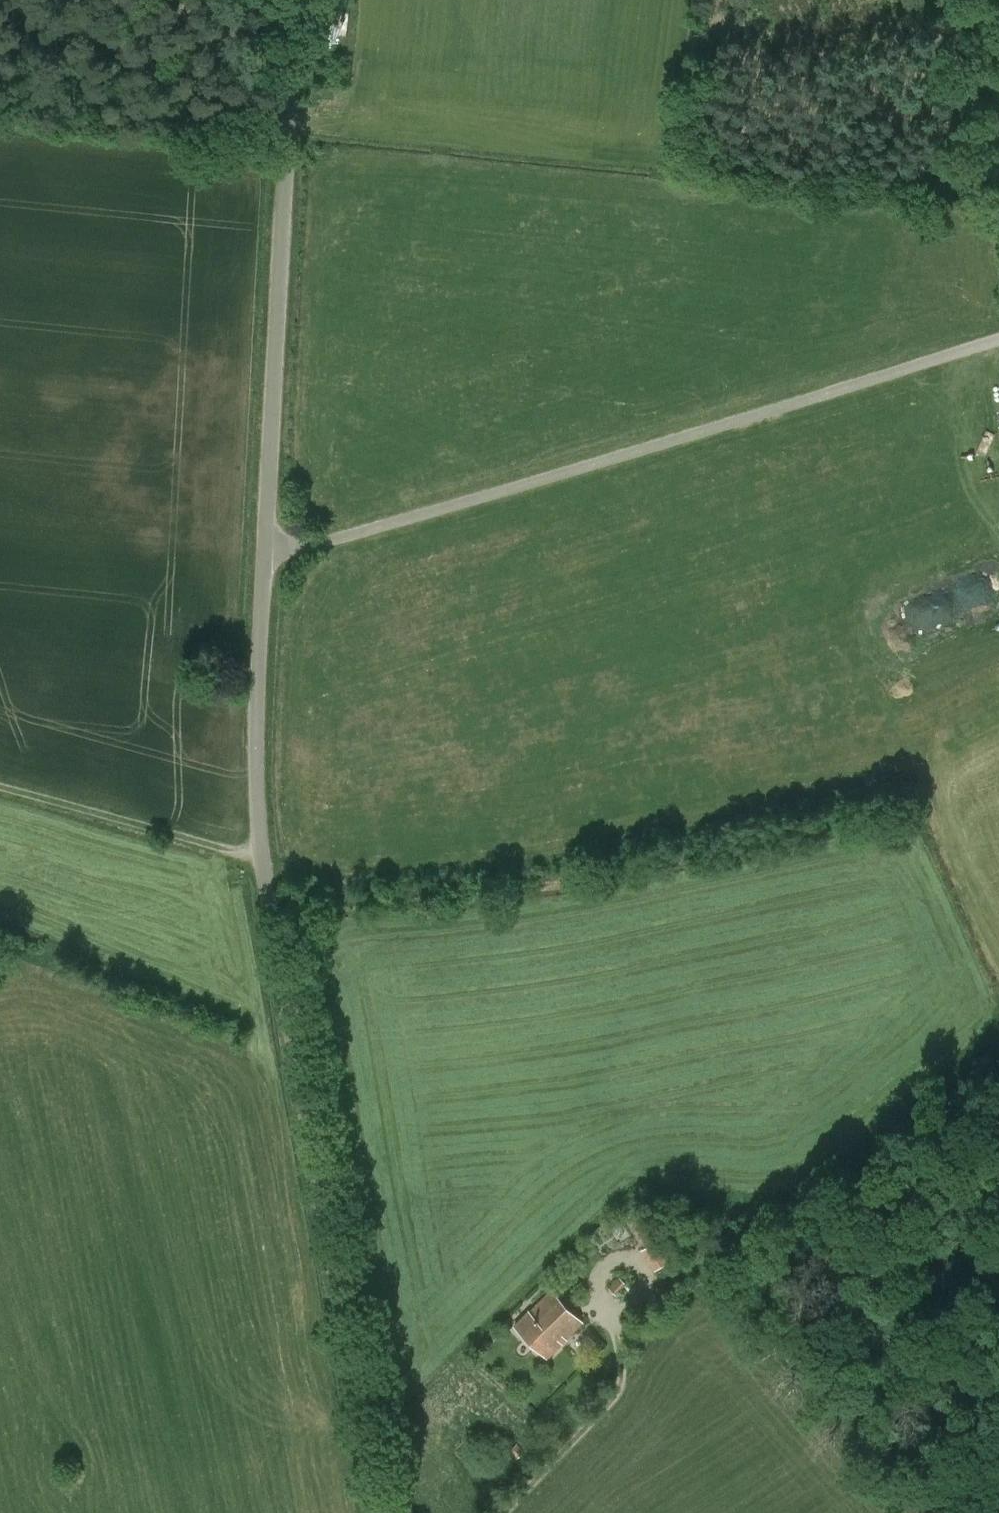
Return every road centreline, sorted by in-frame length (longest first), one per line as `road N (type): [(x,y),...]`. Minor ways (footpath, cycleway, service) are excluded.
road 1 (tertiary): [(379,1512),(264,855),(256,768),(267,558)]
road 2 (unclassified): [(267,558),(998,340)]
road 3 (tertiary): [(267,558),(303,0)]

